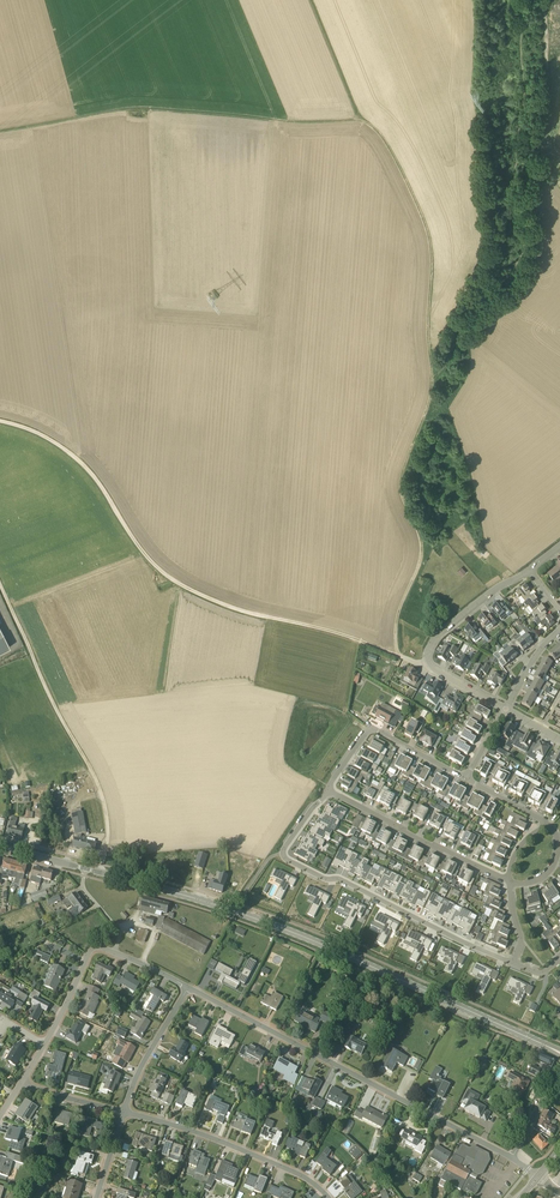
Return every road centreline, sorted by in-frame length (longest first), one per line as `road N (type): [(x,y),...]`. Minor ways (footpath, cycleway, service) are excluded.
road 1 (secondary): [(536,1041),(266,922),(85,869)]
road 2 (track): [(0,421),(63,446),(144,555),(182,585),(243,612),(400,656)]
road 3 (residential): [(512,1158),(188,988)]
road 4 (track): [(361,122),(284,125),(148,111),(0,131)]
road 5 (track): [(400,656),(399,614),(427,550),(405,465),(438,379),(431,318)]
road 6 (residential): [(329,791),(284,858),(513,962)]
road 7 (track): [(0,586),(97,786),(103,866)]
road 8 (residential): [(506,709),(427,665),(427,653),(495,589),(528,571)]
road 9 (residential): [(328,1197),(303,1176),(232,1146),(123,1112)]
road 10 (track): [(431,318),(433,249),(423,207),(389,147),(361,122)]
road 11 (residential): [(329,791),(509,881)]
road 12 (residential): [(466,779),(370,727),(329,791)]
road 13 (residential): [(23,1082),(94,947),(120,955)]
road 14 (residential): [(123,1112),(188,988)]
road 15 (track): [(361,122),(308,0)]

